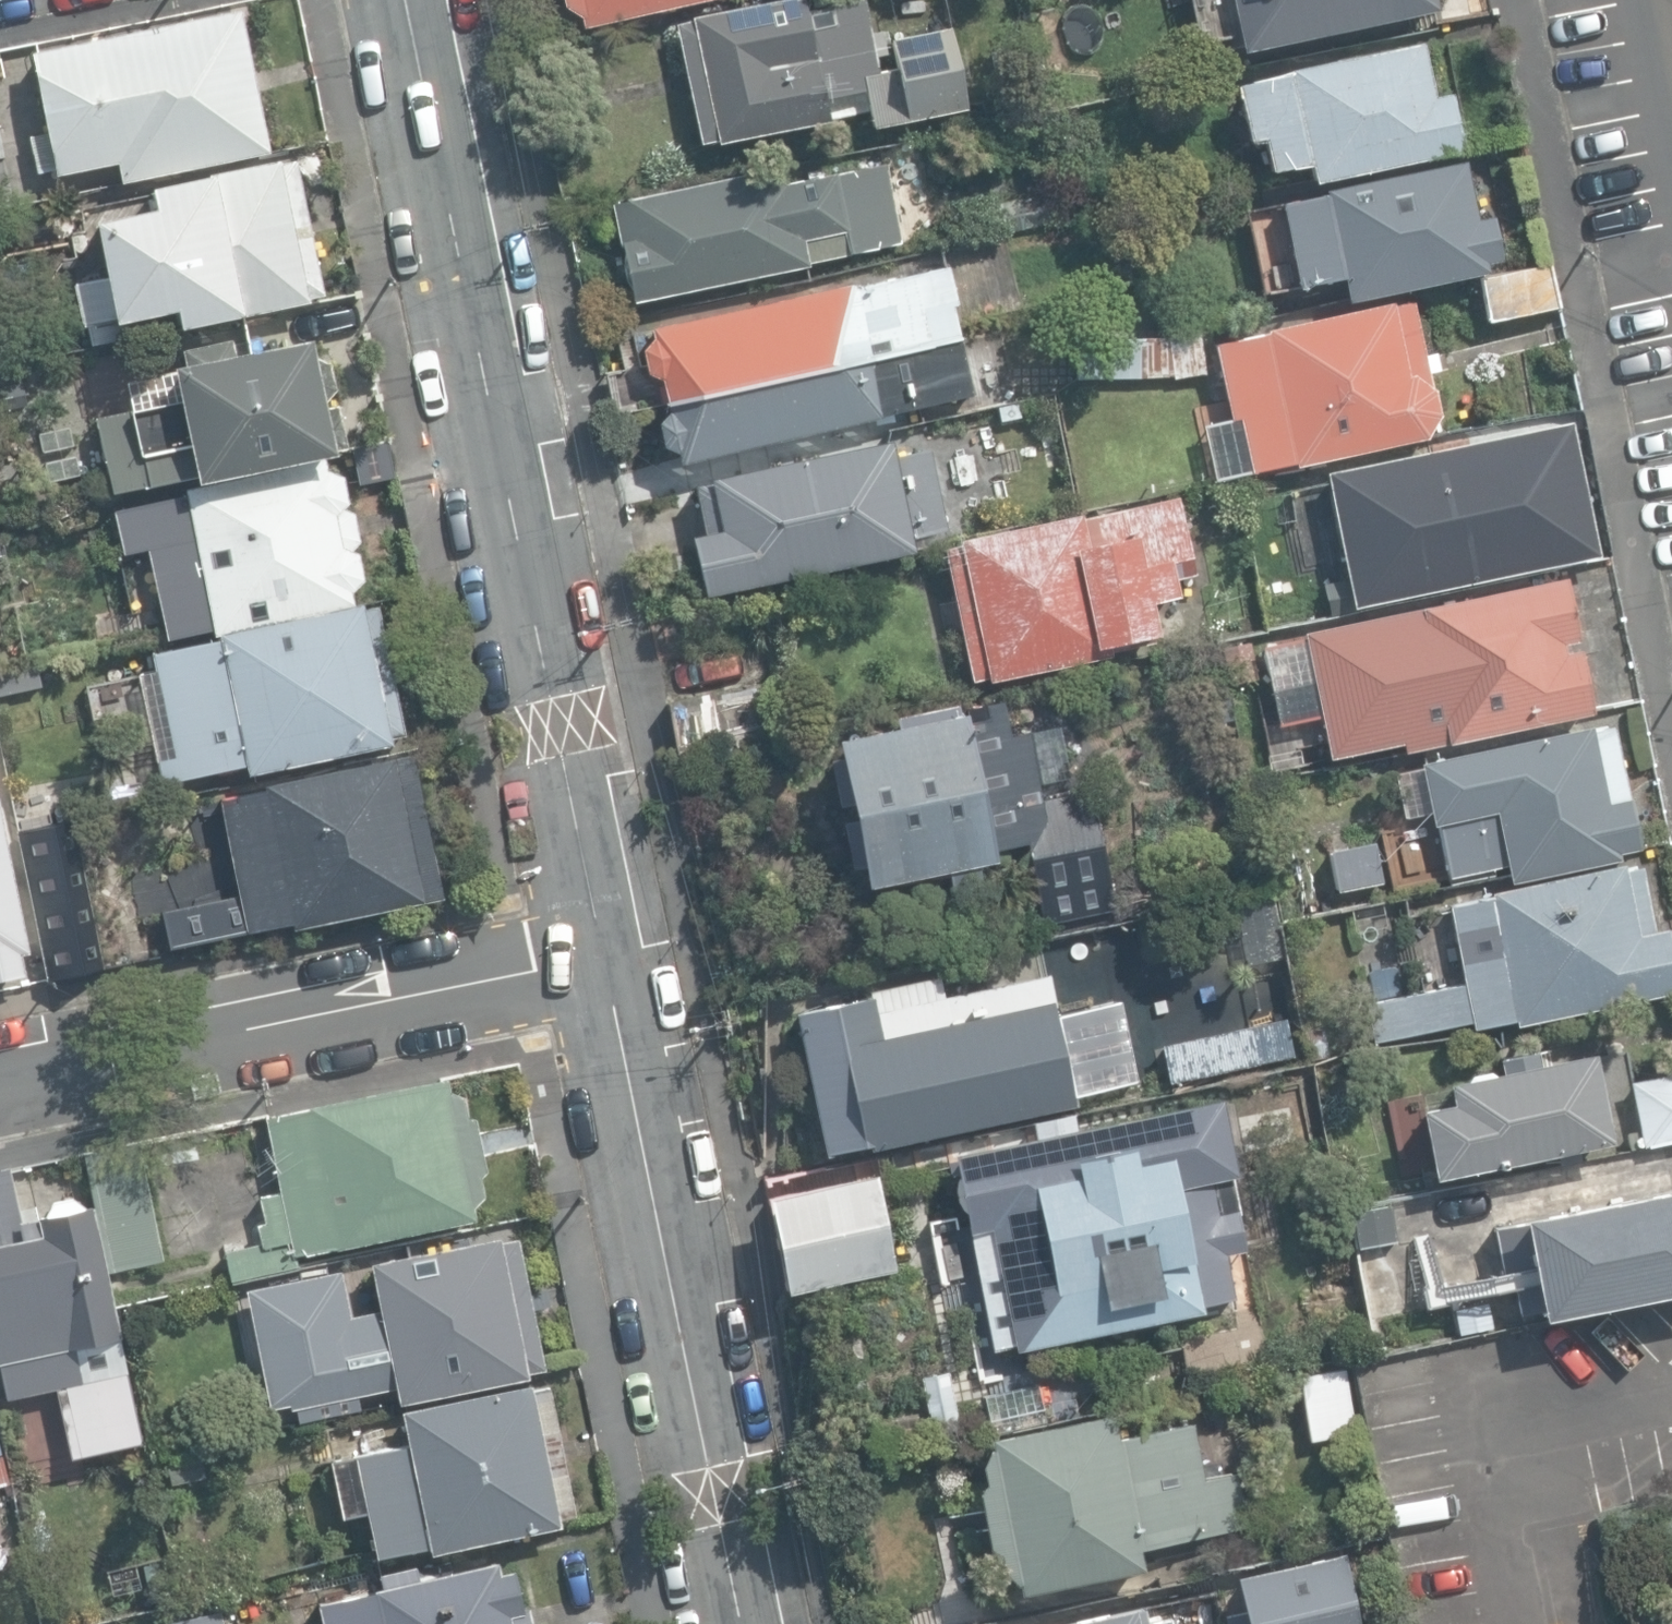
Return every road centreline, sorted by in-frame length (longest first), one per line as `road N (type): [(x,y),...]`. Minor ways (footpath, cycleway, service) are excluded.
road 1 (residential): [(609,956),(405,0)]
road 2 (residential): [(748,1623),(609,956)]
road 3 (residential): [(609,956),(0,1084)]

